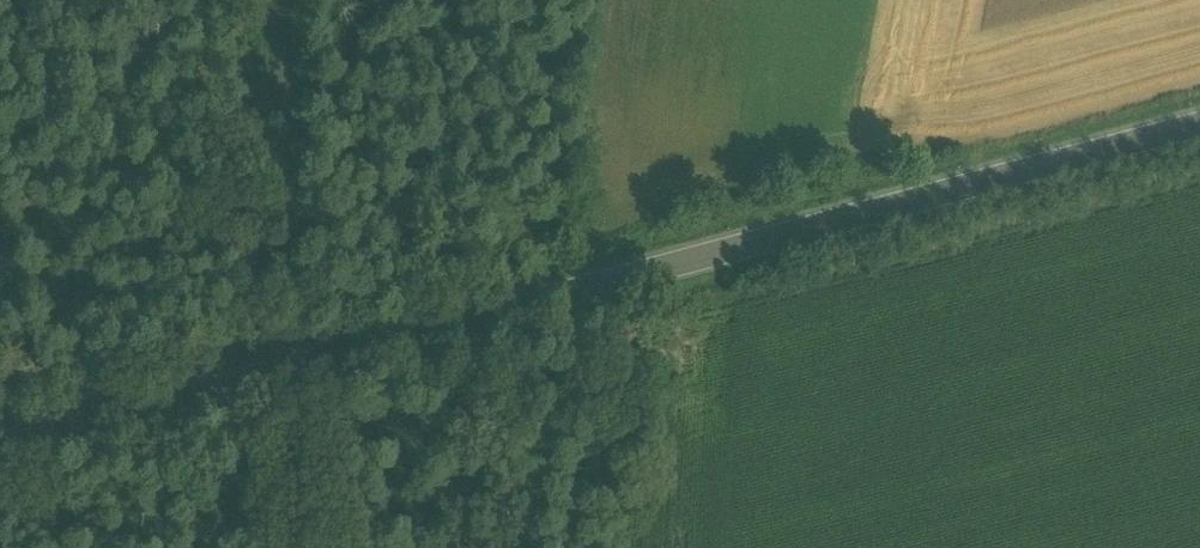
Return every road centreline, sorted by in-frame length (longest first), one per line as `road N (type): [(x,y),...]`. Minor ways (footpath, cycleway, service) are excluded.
road 1 (secondary): [(1199,129),(232,387)]
road 2 (unclassified): [(247,0),(232,387)]
road 3 (secondary): [(232,387),(0,455)]
road 4 (unclassified): [(232,387),(263,547)]

